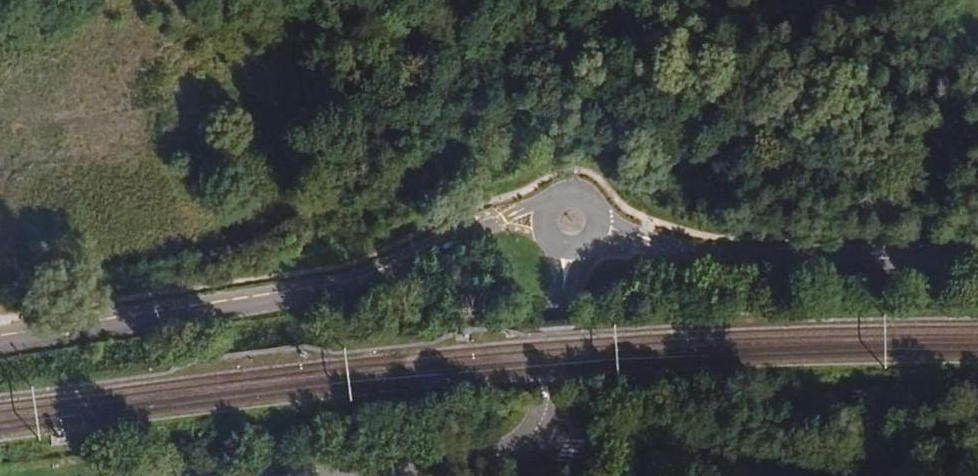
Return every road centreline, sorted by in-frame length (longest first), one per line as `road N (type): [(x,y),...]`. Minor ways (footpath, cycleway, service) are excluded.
road 1 (tertiary): [(544,217),(483,228),(371,281),(0,340)]
road 2 (residential): [(539,429),(578,453),(640,460),(936,461),(977,470)]
road 3 (tertiary): [(598,224),(700,256),(977,260)]
road 4 (residential): [(539,429),(570,246)]
road 5 (residential): [(366,475),(516,453),(539,429)]

